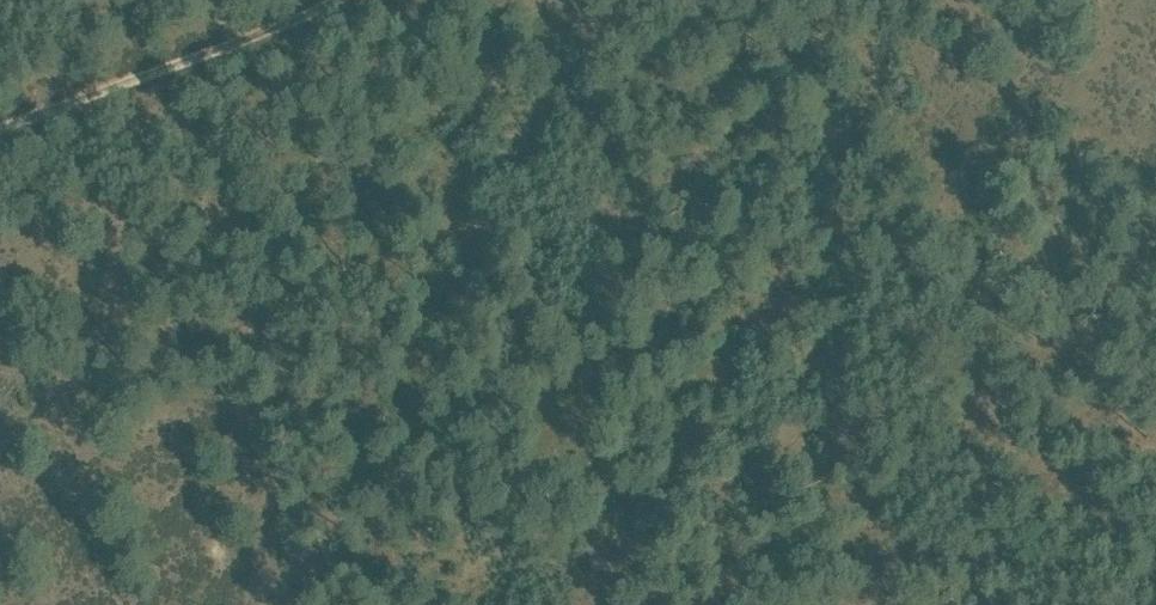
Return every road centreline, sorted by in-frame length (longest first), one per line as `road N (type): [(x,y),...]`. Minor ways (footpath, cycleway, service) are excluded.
road 1 (track): [(320,0),(220,46),(0,126)]

